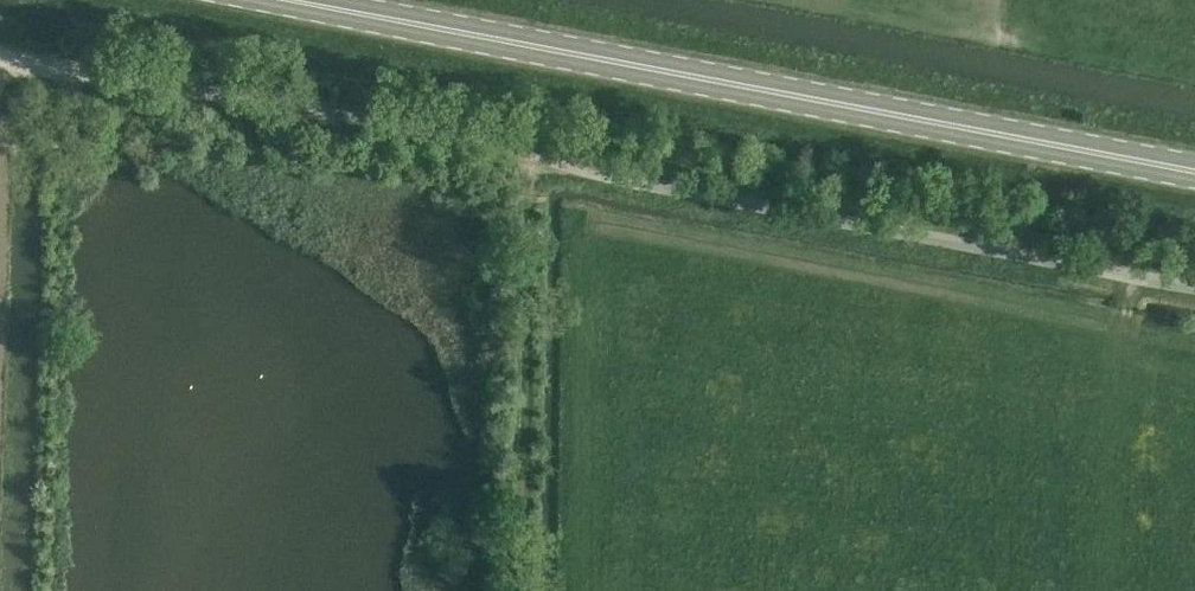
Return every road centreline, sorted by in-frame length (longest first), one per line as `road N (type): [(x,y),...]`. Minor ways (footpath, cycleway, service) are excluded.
road 1 (unclassified): [(1194,289),(604,176),(494,143),(0,57)]
road 2 (primary): [(1194,169),(300,0)]

